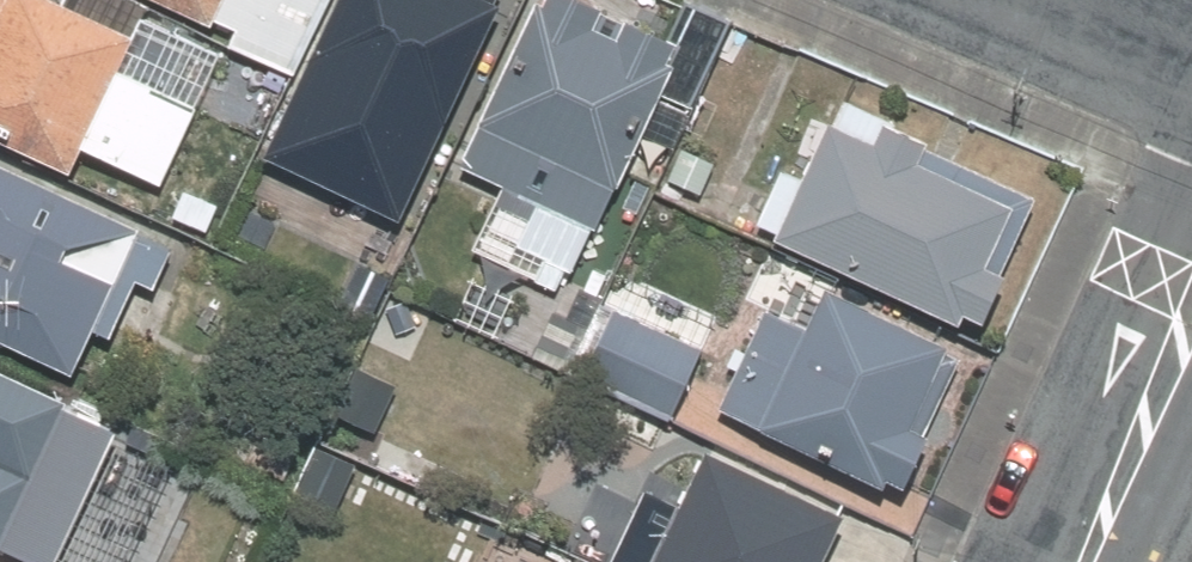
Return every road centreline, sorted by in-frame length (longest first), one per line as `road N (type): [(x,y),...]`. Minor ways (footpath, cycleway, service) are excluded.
road 1 (residential): [(1191,318),(1082,561)]

